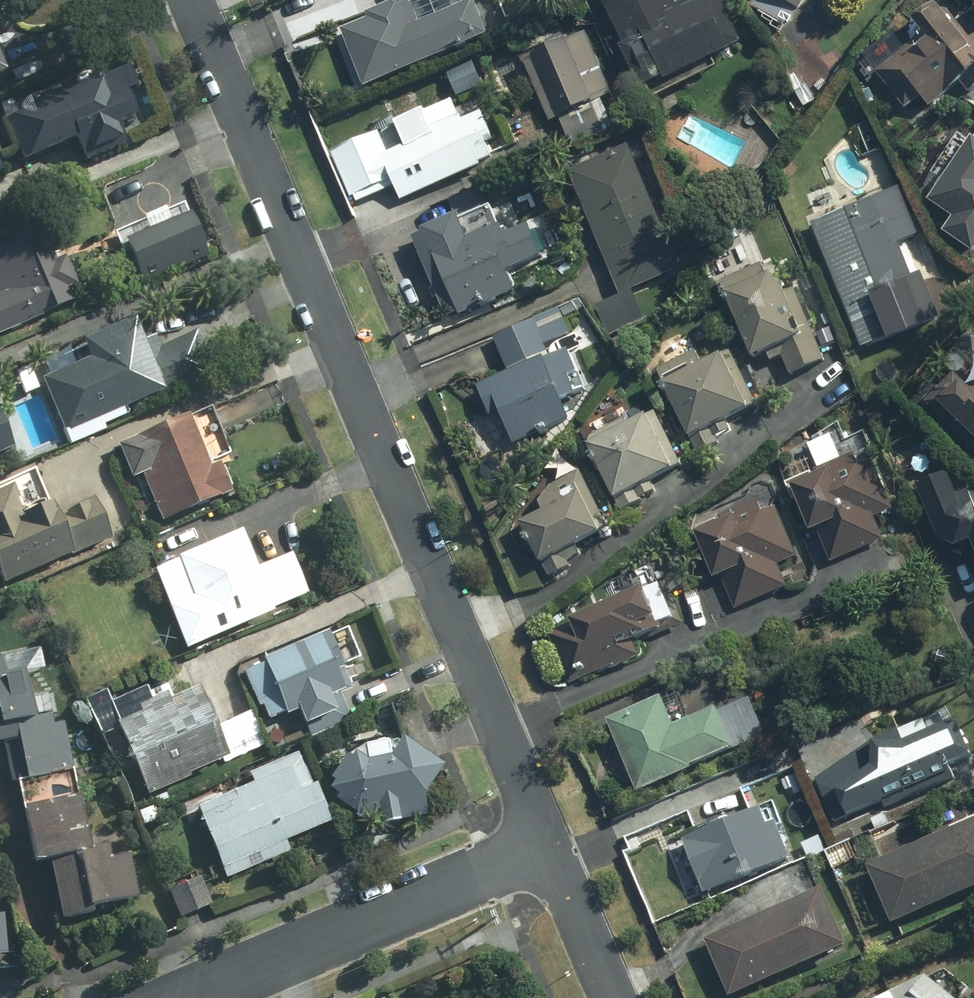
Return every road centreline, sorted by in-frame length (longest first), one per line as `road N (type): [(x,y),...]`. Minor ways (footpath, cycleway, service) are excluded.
road 1 (residential): [(546,843),(195,0)]
road 2 (residential): [(546,843),(193,997)]
road 3 (residential): [(613,997),(546,843)]

